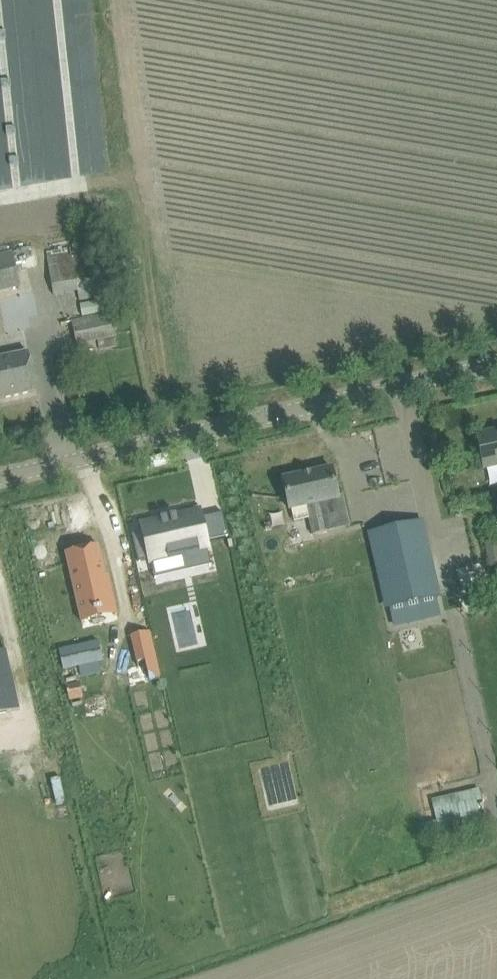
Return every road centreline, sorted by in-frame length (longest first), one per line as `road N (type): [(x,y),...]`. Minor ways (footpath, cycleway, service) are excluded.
road 1 (unclassified): [(0,468),(496,359)]

